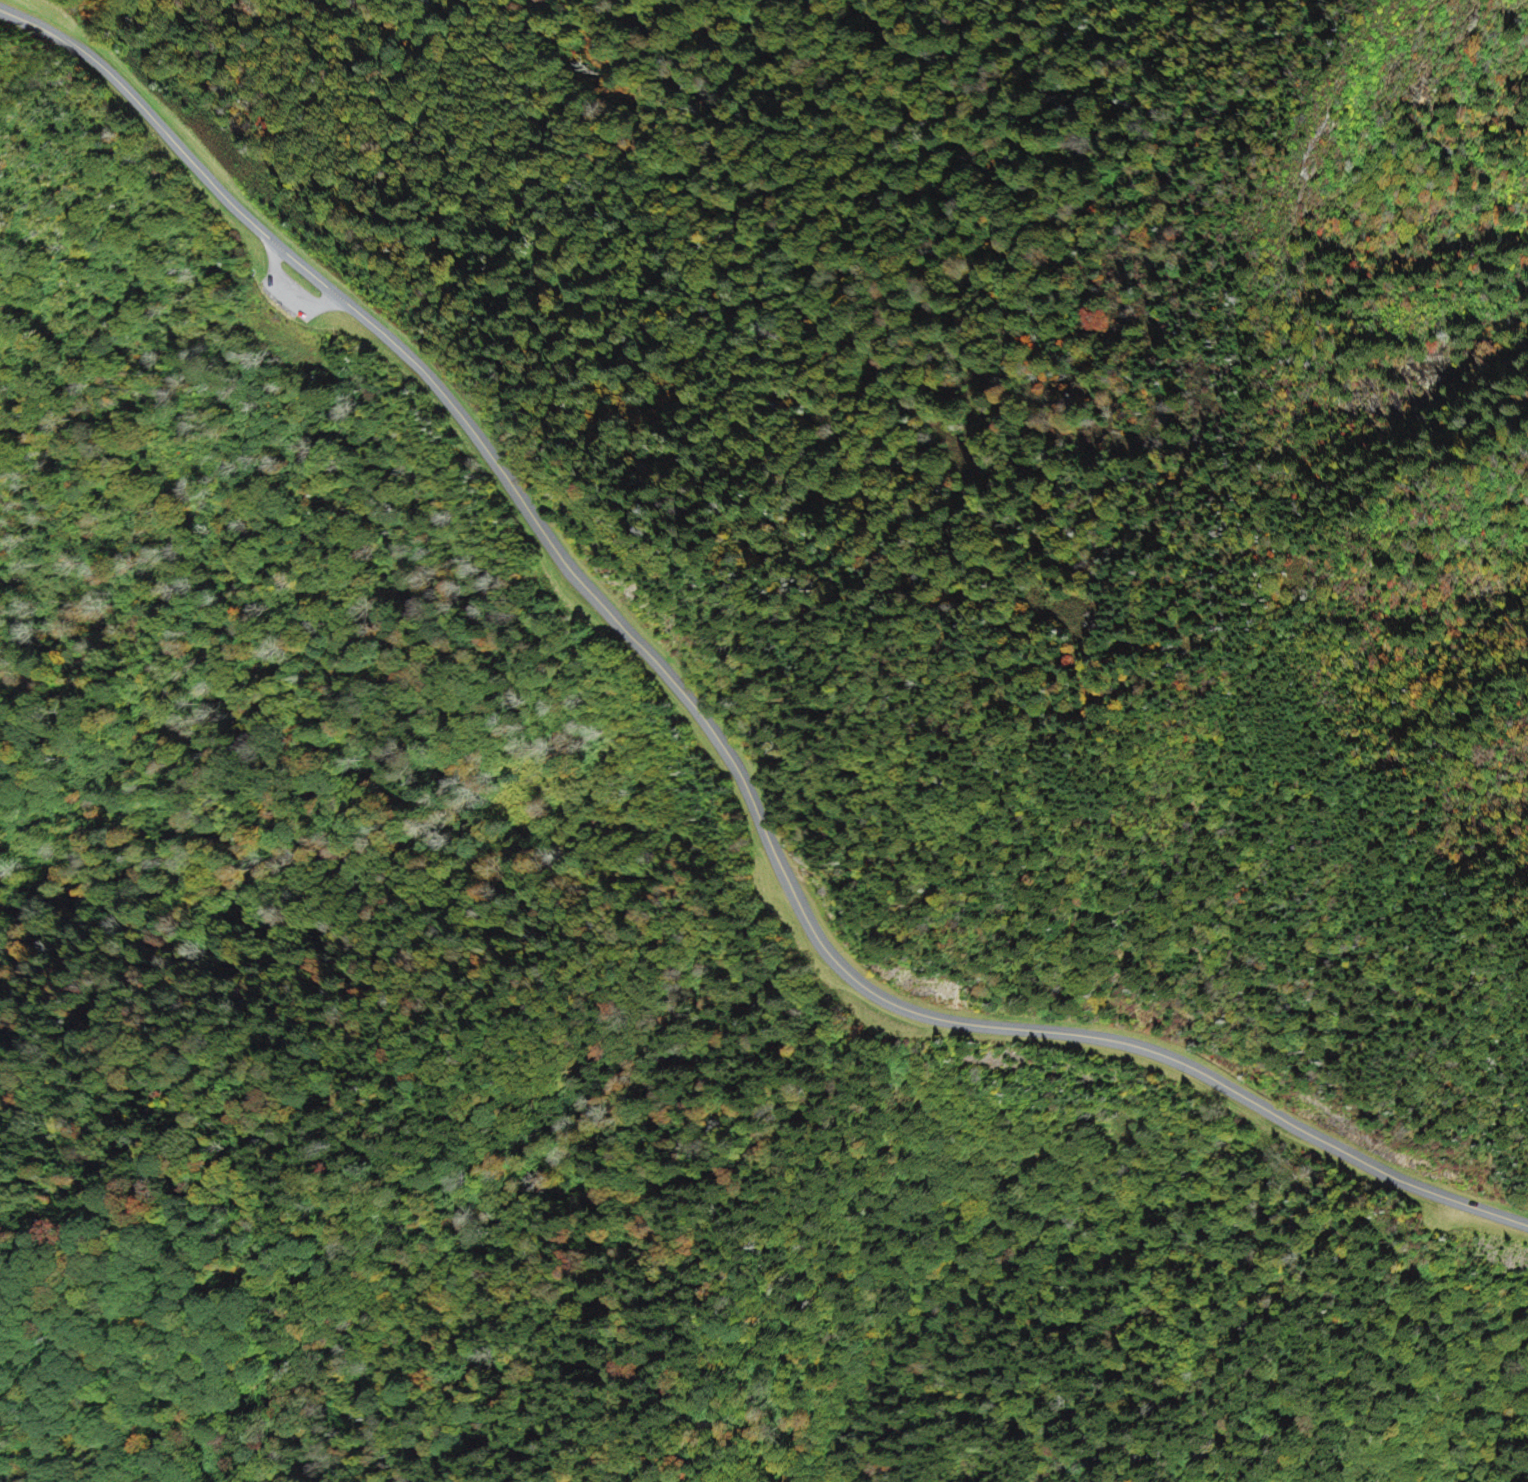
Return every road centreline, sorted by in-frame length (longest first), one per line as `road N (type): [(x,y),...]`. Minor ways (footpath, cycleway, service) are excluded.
road 1 (secondary): [(1527,1227),(1395,1181),(1170,1059),(1099,1039),(915,1016),(844,974),(786,888),(713,734),(576,581),(413,361),(275,244),(109,75),(9,9)]

